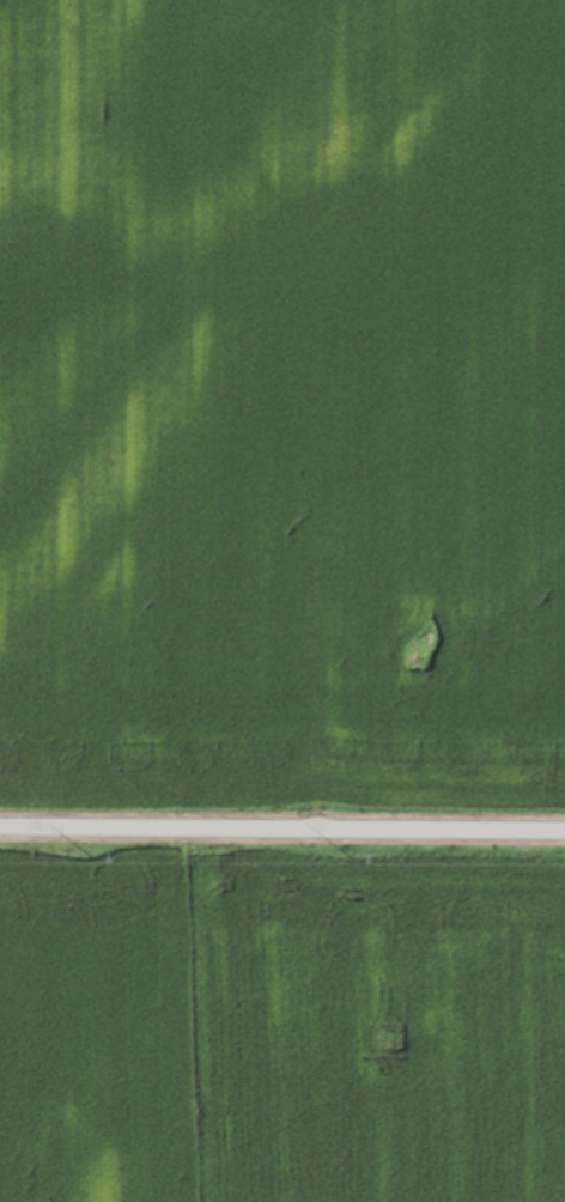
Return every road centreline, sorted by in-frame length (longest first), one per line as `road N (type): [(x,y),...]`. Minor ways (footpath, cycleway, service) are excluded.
road 1 (residential): [(564,831),(0,827)]

